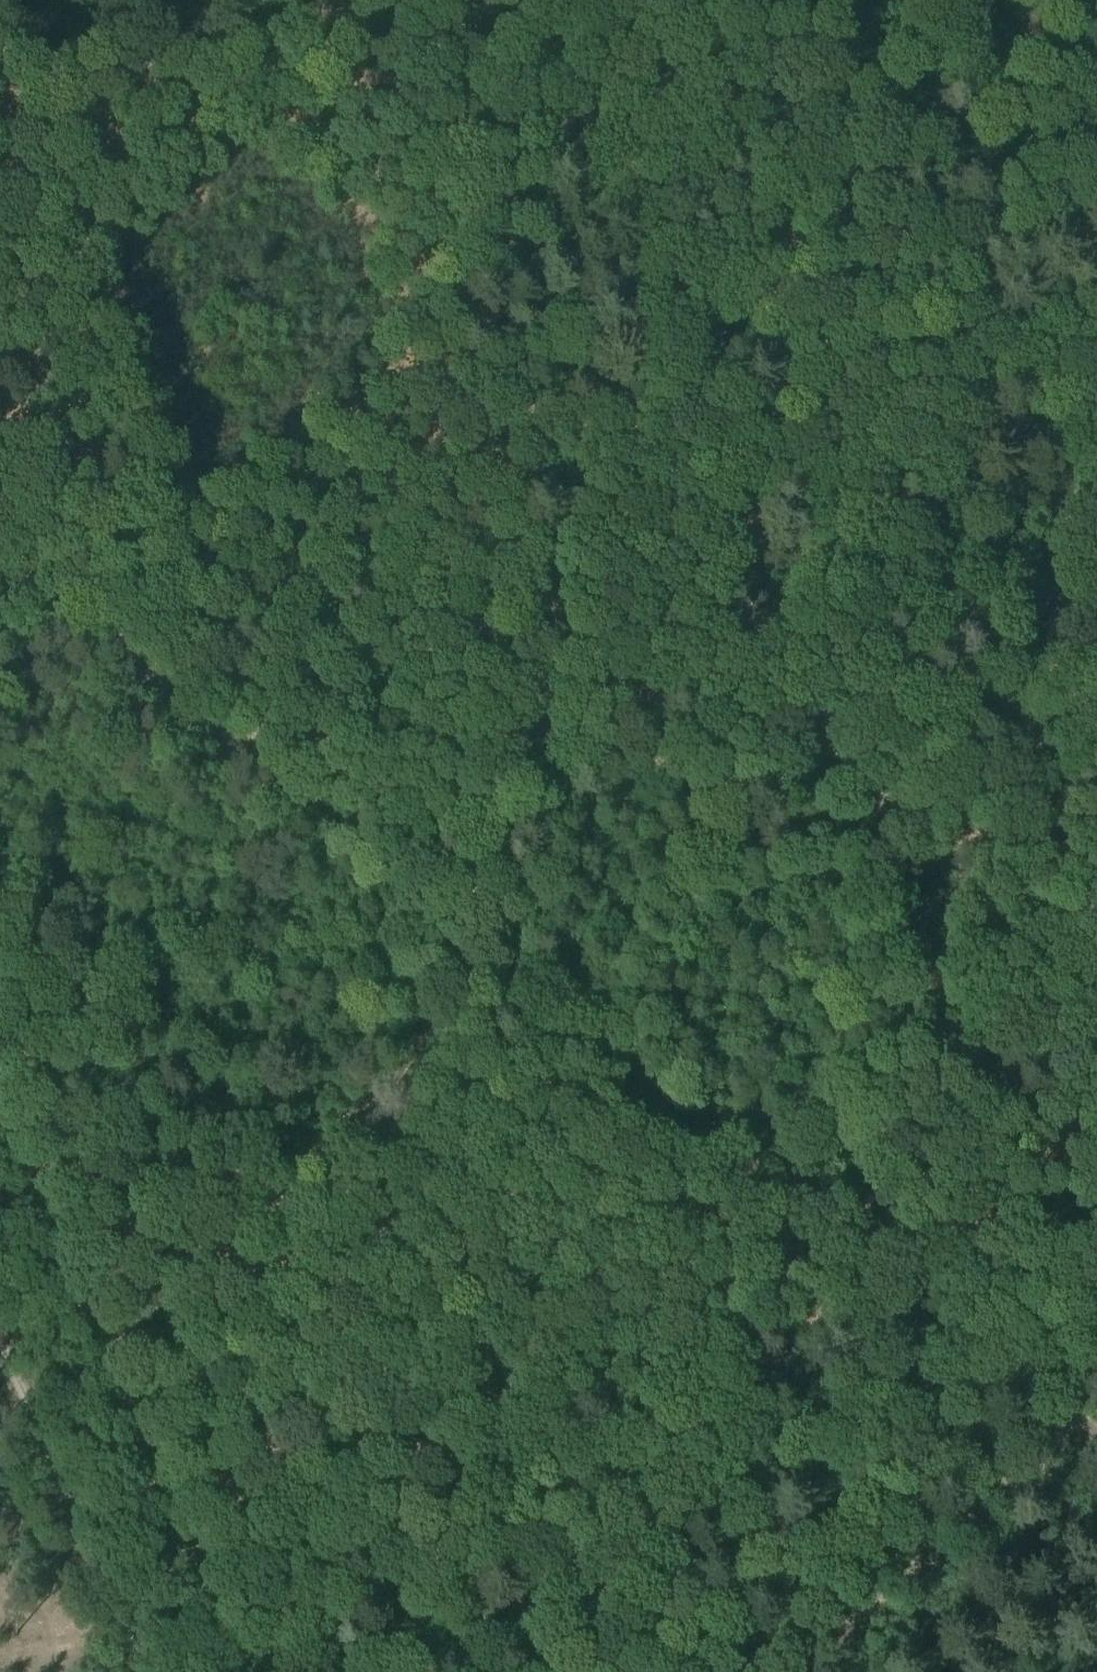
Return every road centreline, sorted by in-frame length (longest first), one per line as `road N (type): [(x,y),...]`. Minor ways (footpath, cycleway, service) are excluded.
road 1 (track): [(19,1179),(131,1190),(219,1187),(322,1154),(392,1096),(433,1038),(458,986),(469,930),(1096,1434)]
road 2 (track): [(0,45),(1096,182)]
road 3 (track): [(0,558),(469,930),(473,854),(516,659)]
road 4 (track): [(633,1671),(0,1167)]
road 5 (track): [(516,659),(579,573),(640,516),(797,406),(994,342),(1096,329)]
road 6 (track): [(516,659),(572,712),(651,765),(698,787),(786,805),(871,802),(993,769),(1096,711)]
road 7 (track): [(0,1138),(237,1671)]
road 8 (track): [(0,462),(124,461),(263,496),(389,566),(516,659)]
road 9 (track): [(1096,1434),(831,1671)]
road 10 (track): [(143,1671),(0,1350)]

